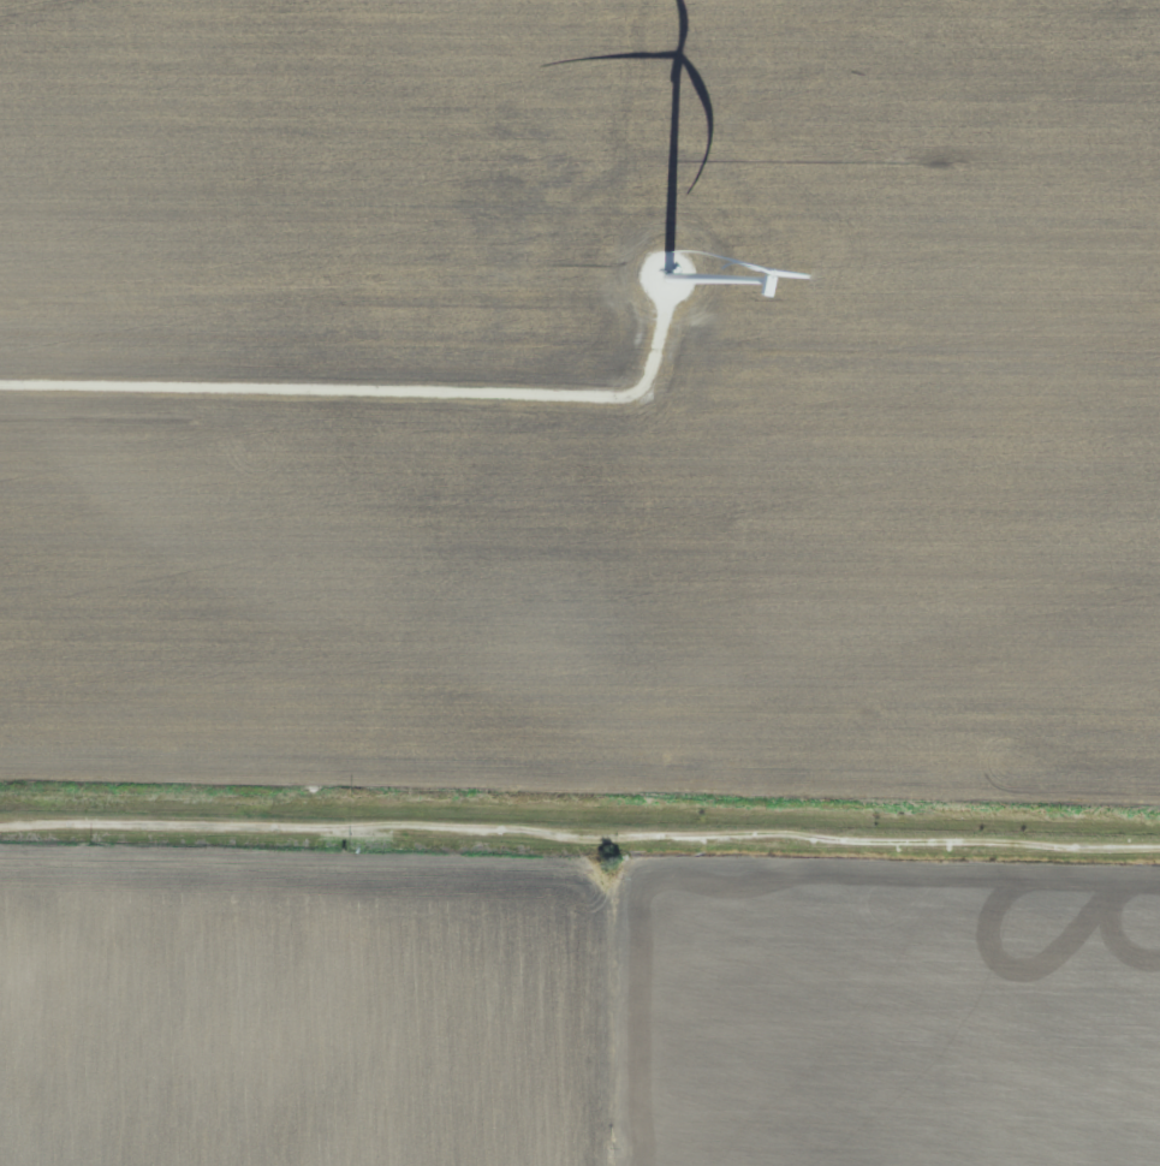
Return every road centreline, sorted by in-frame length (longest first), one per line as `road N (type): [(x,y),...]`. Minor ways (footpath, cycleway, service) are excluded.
road 1 (residential): [(1159,853),(0,831)]

